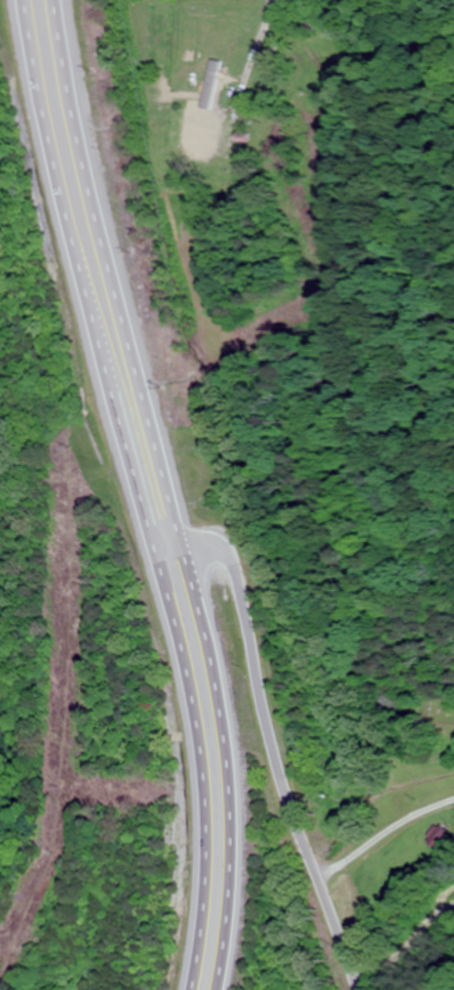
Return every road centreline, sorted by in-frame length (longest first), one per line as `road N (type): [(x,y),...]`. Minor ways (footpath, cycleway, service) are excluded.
road 1 (trunk): [(21,0),(53,162),(186,686),(202,849),(186,989)]
road 2 (trunk): [(225,989),(239,827),(229,719),(84,138),(58,0)]
road 3 (tertiary): [(156,559),(224,552),(243,572),(278,752),(363,989)]
road 4 (residential): [(323,880),(391,832),(453,803)]

